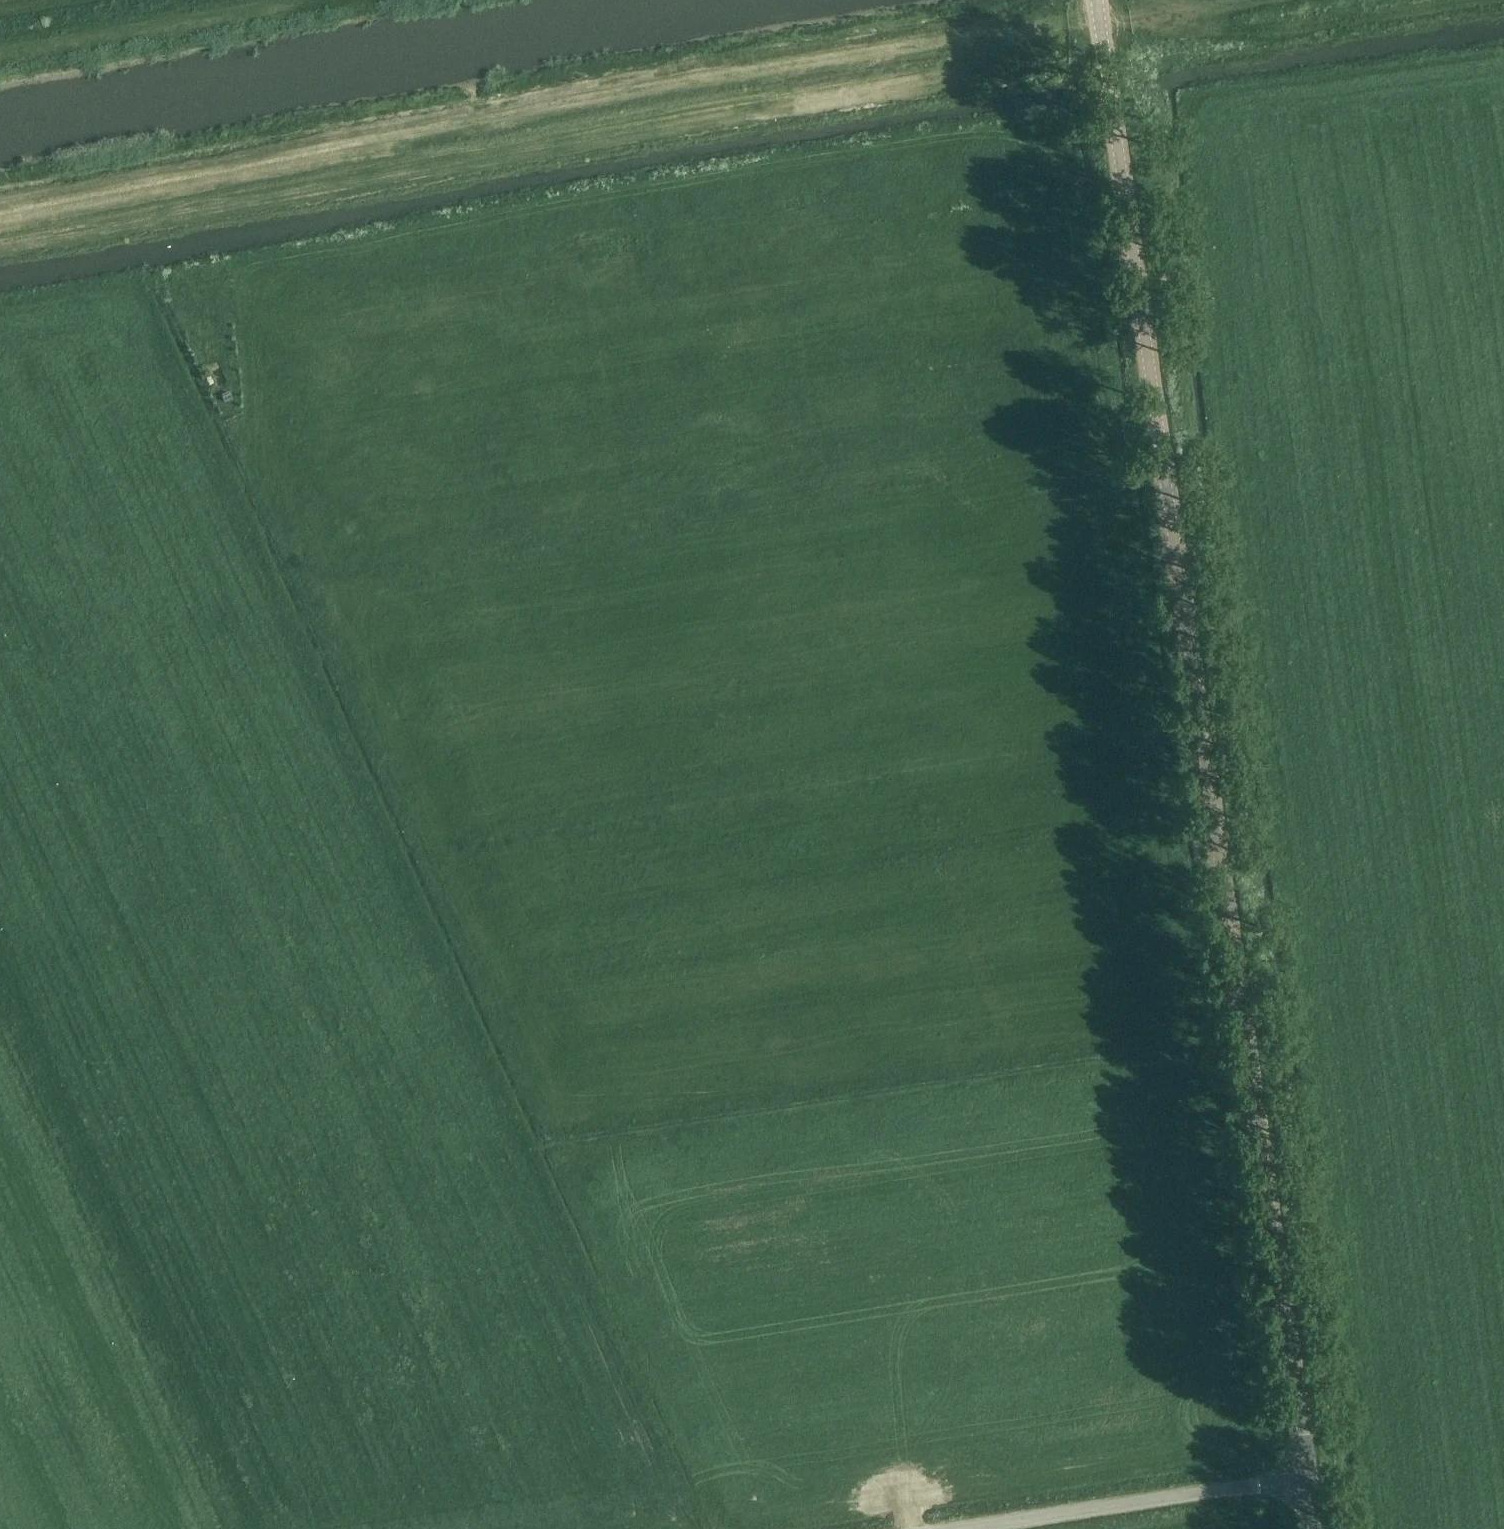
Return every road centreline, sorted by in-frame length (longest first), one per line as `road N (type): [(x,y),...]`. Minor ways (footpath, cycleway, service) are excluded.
road 1 (tertiary): [(1308,1479),(1096,0)]
road 2 (unclassified): [(972,1528),(1308,1479)]

